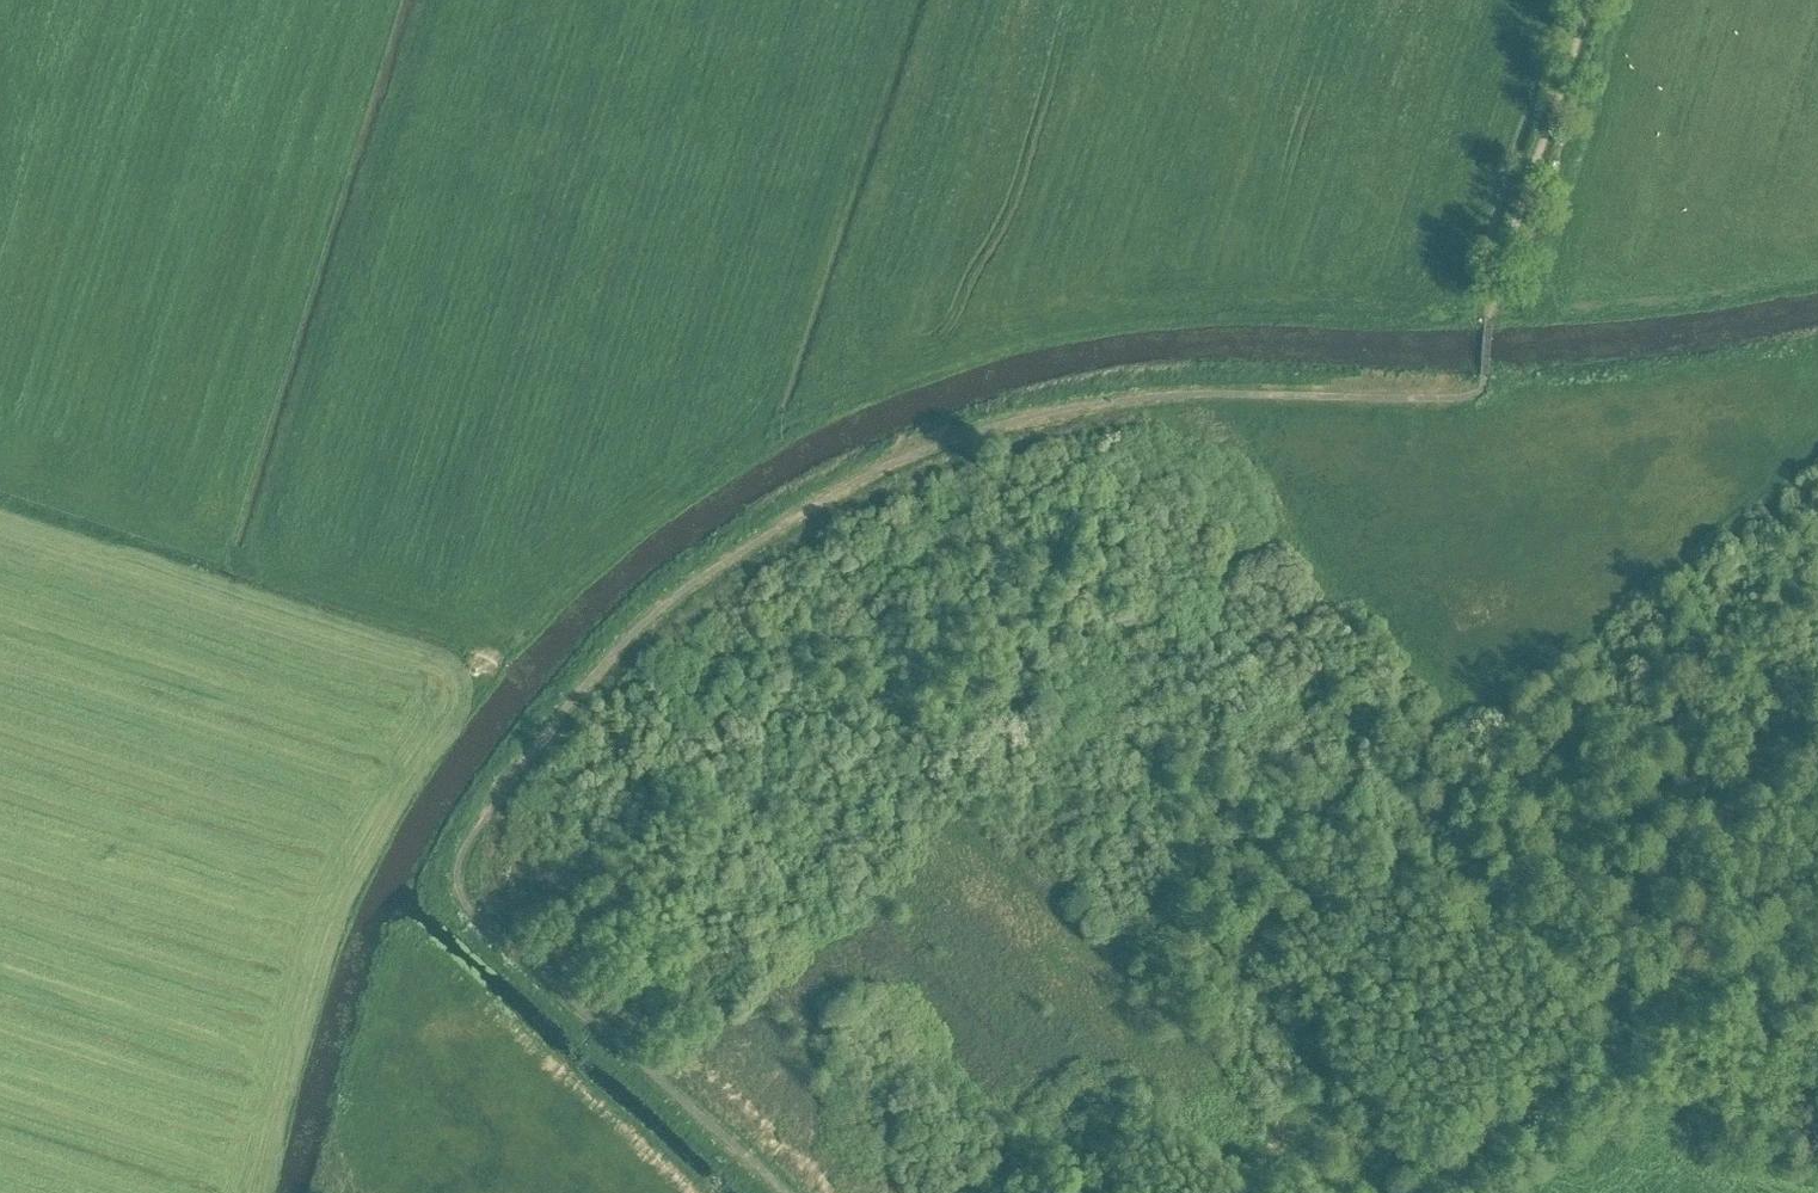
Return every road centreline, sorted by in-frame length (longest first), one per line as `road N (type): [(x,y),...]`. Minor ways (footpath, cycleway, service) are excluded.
road 1 (track): [(1582,311),(1436,316)]

